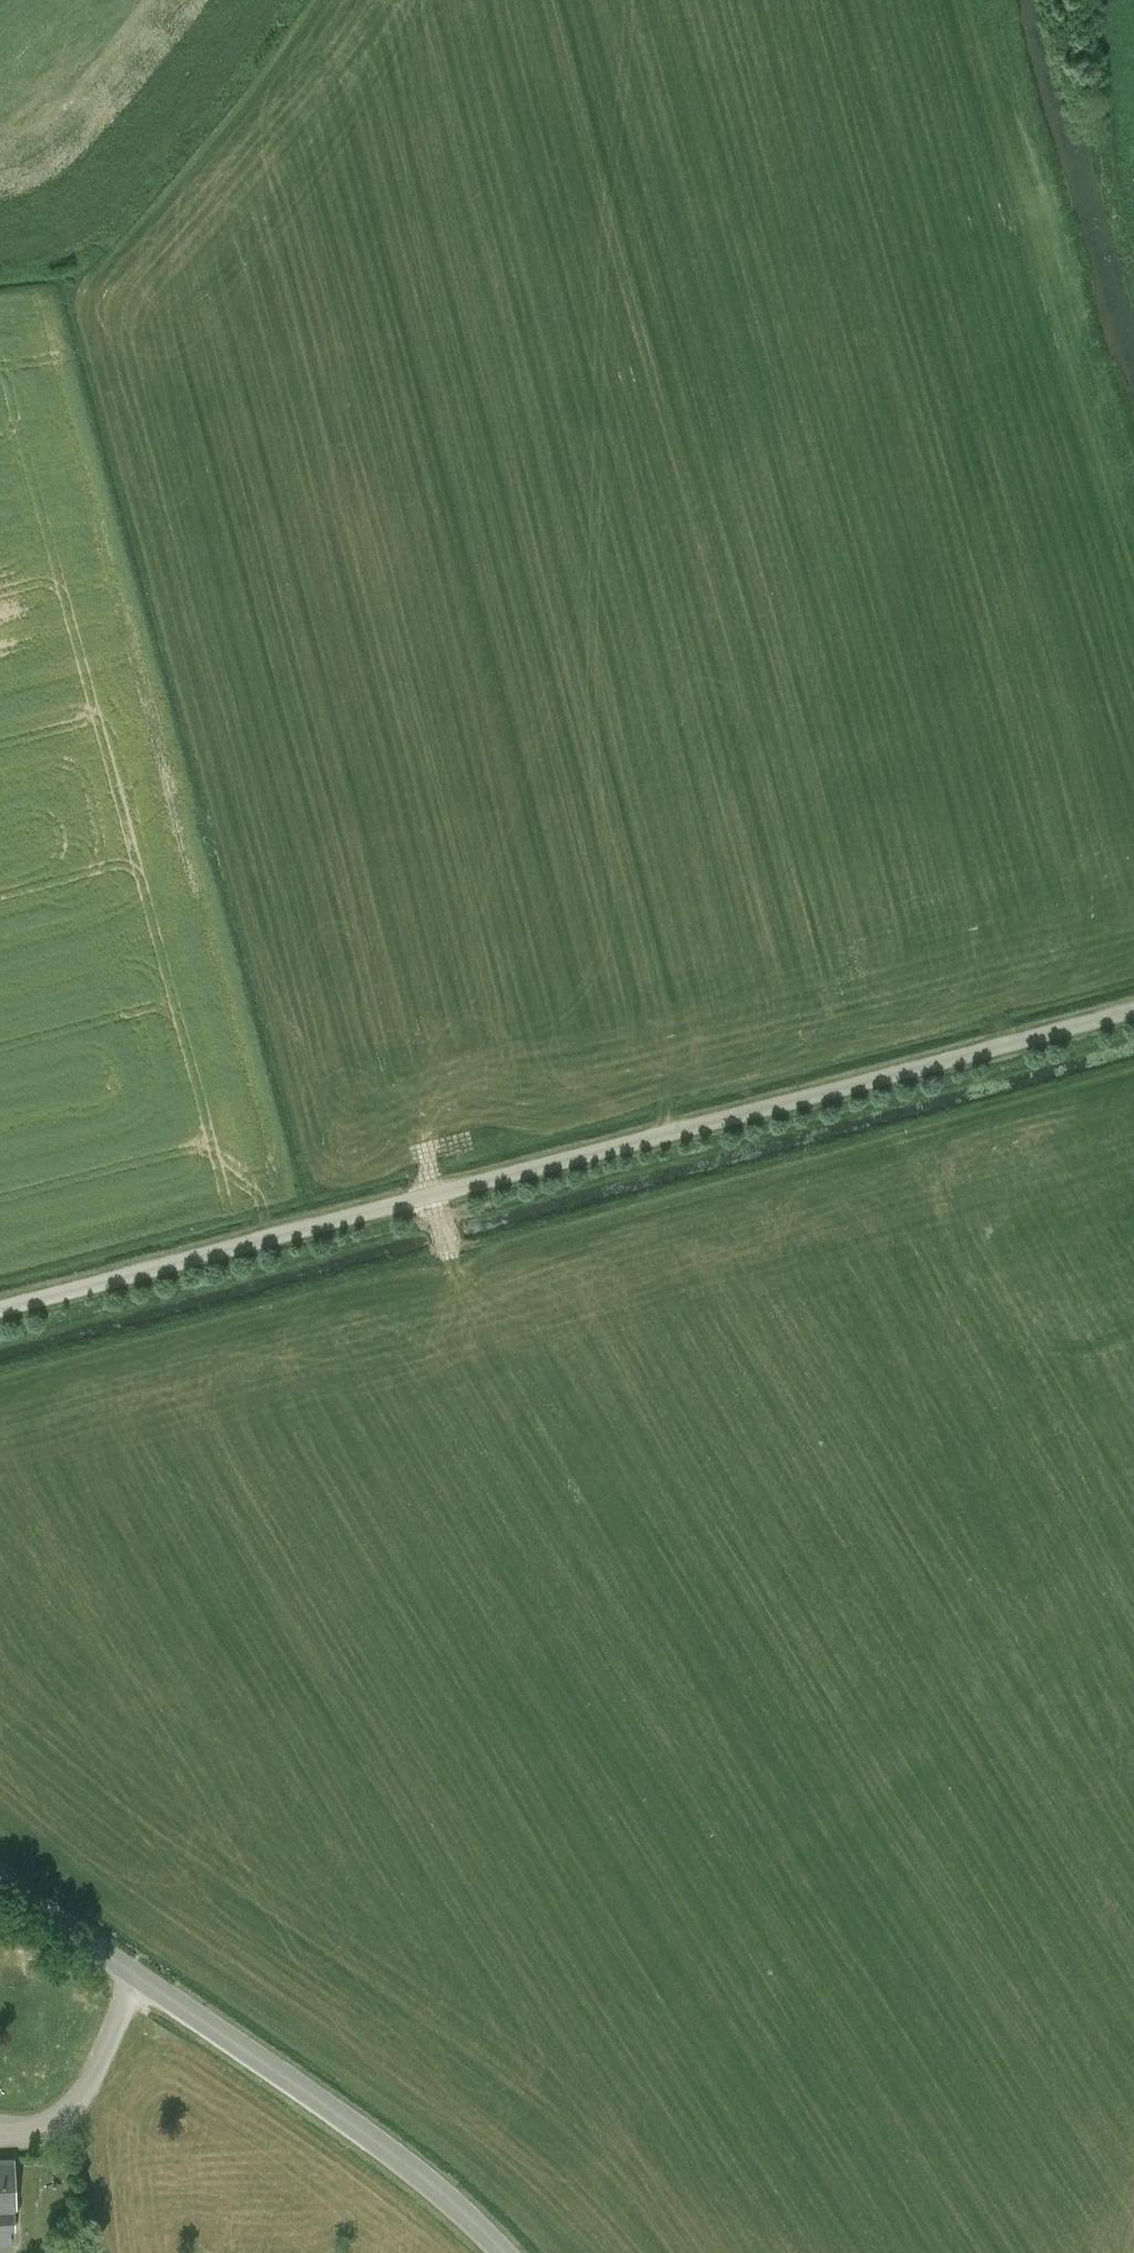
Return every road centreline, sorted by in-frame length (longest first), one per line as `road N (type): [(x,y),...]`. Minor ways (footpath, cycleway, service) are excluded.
road 1 (unclassified): [(0,1309),(1133,1005)]
road 2 (tertiary): [(506,2252),(410,2165),(0,1875)]

